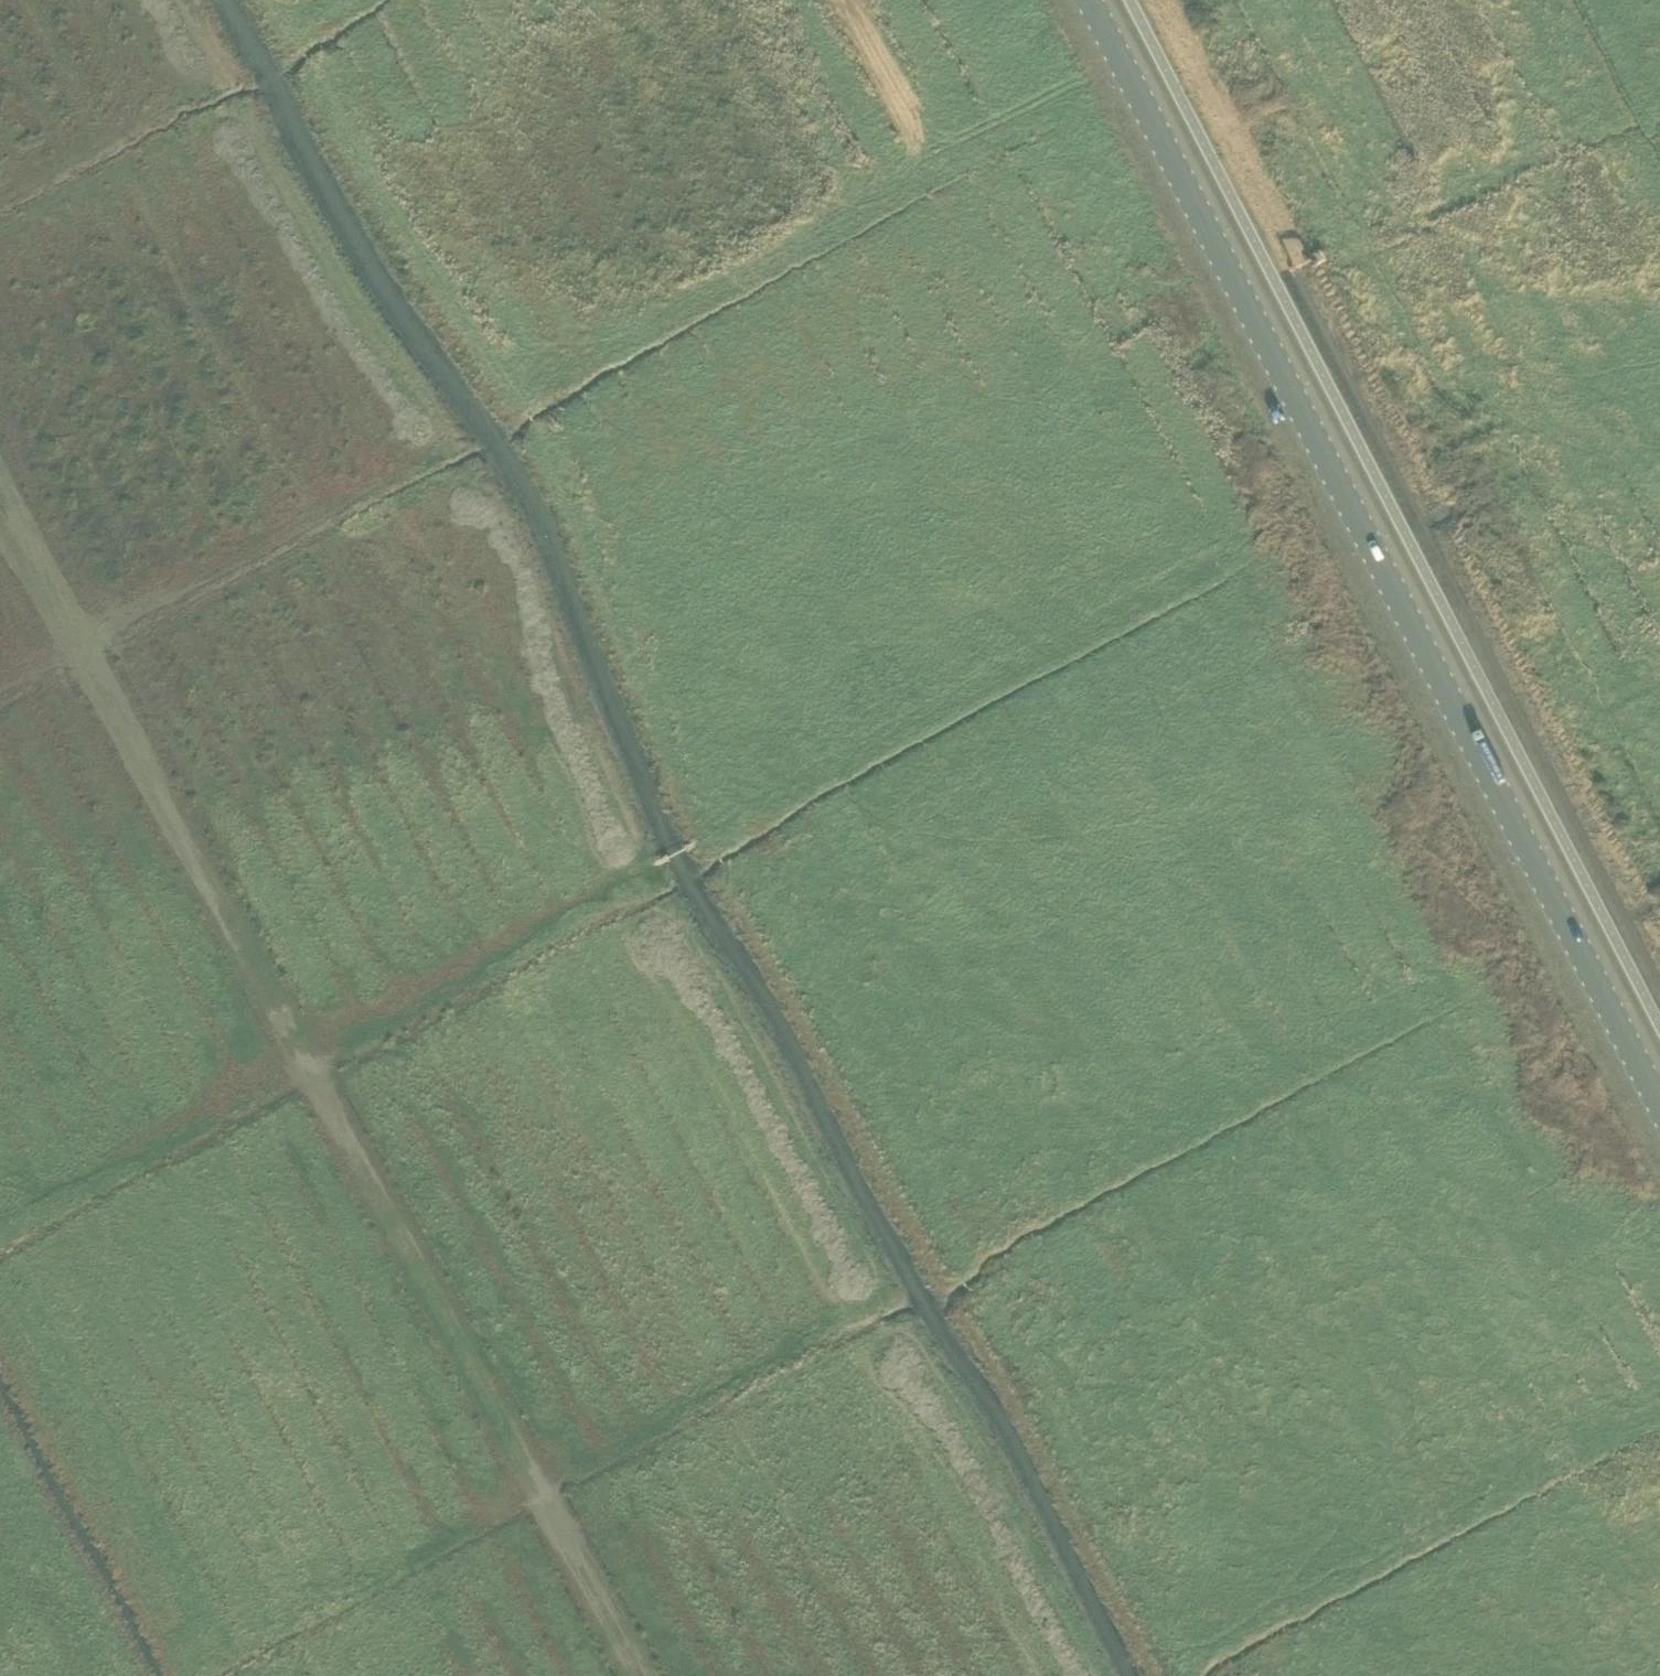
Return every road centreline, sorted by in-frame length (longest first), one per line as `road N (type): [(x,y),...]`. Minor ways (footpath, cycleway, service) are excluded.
road 1 (primary): [(1659,1106),(1089,0)]

